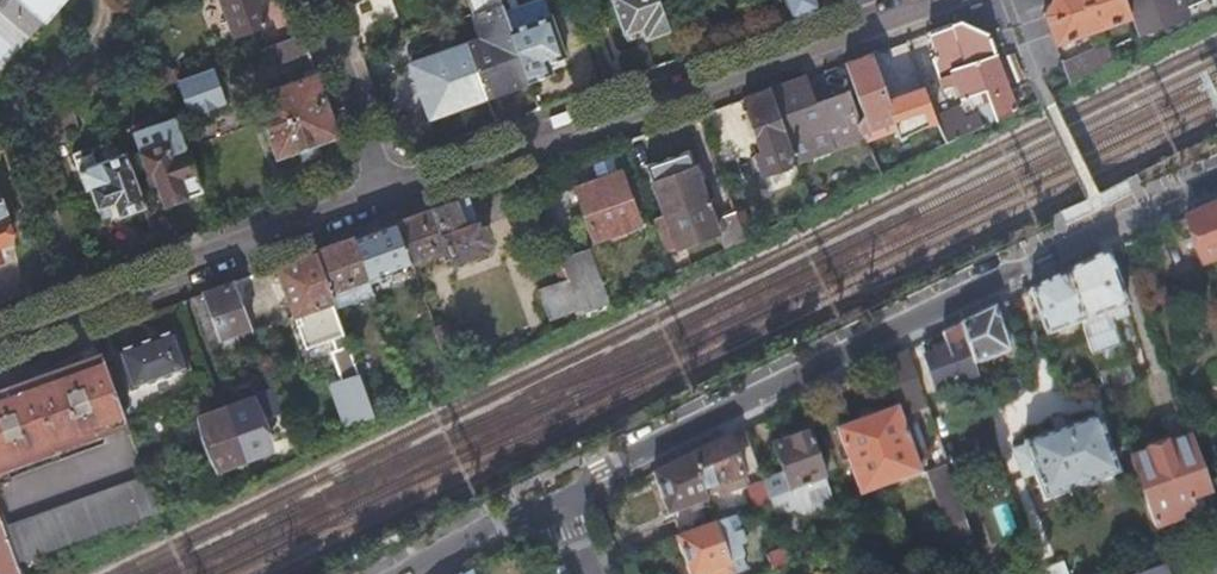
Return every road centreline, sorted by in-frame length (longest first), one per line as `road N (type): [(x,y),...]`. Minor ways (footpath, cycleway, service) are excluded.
road 1 (residential): [(386,195),(934,0)]
road 2 (residential): [(1071,257),(559,498)]
road 3 (residential): [(0,335),(386,195)]
road 4 (residential): [(315,0),(386,195)]
road 5 (residential): [(1216,188),(1071,257)]
road 6 (residential): [(559,498),(423,573)]

